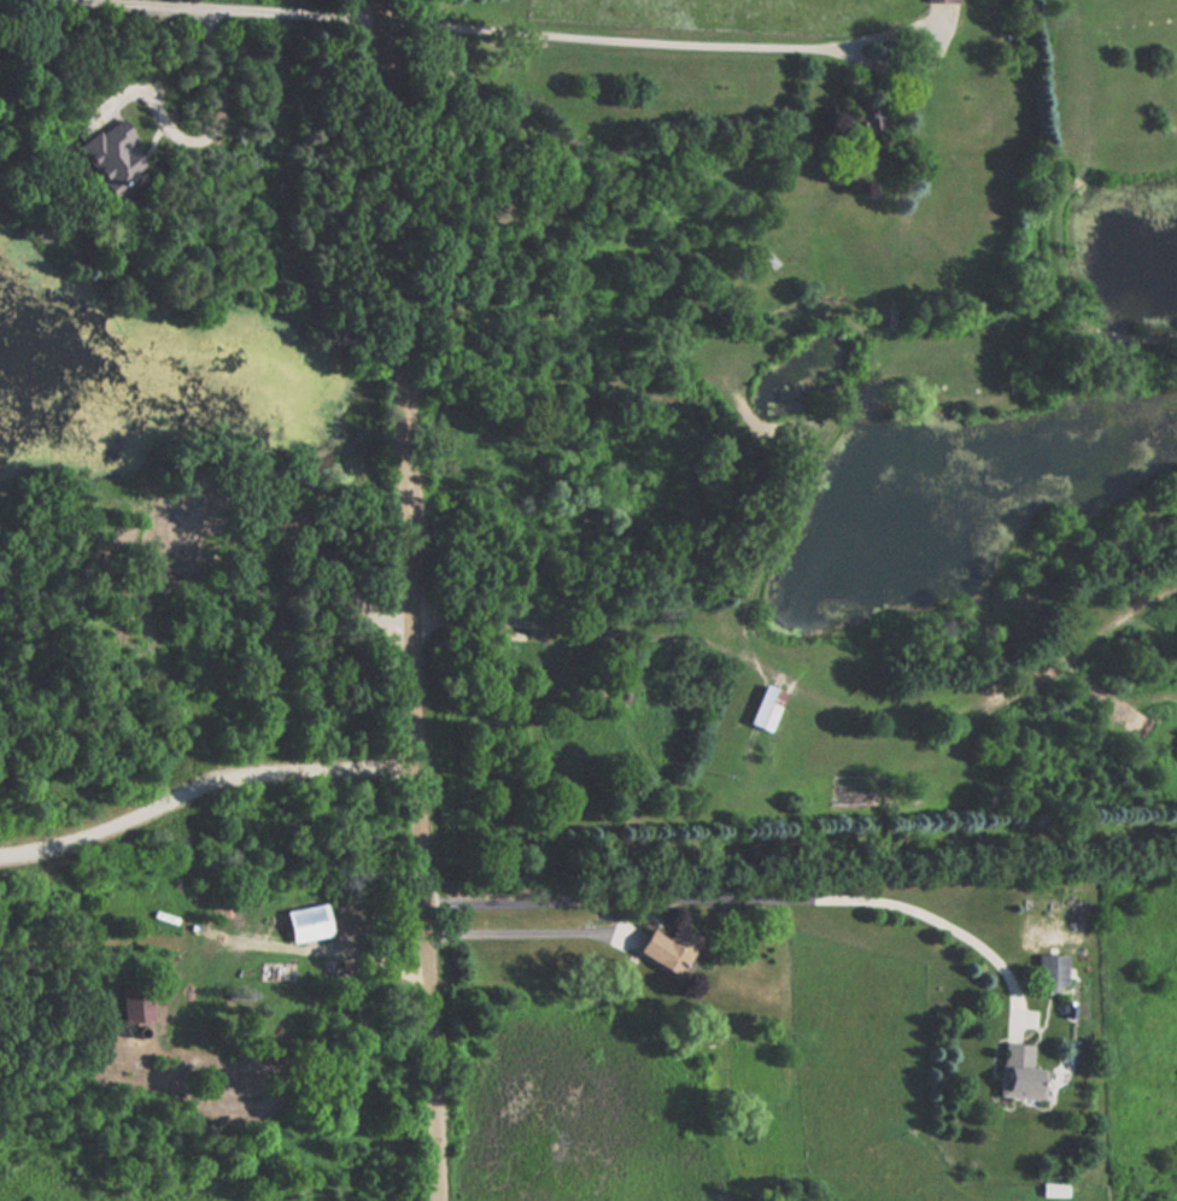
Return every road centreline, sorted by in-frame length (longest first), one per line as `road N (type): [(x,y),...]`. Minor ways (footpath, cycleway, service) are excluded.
road 1 (residential): [(438,1200),(370,0)]

